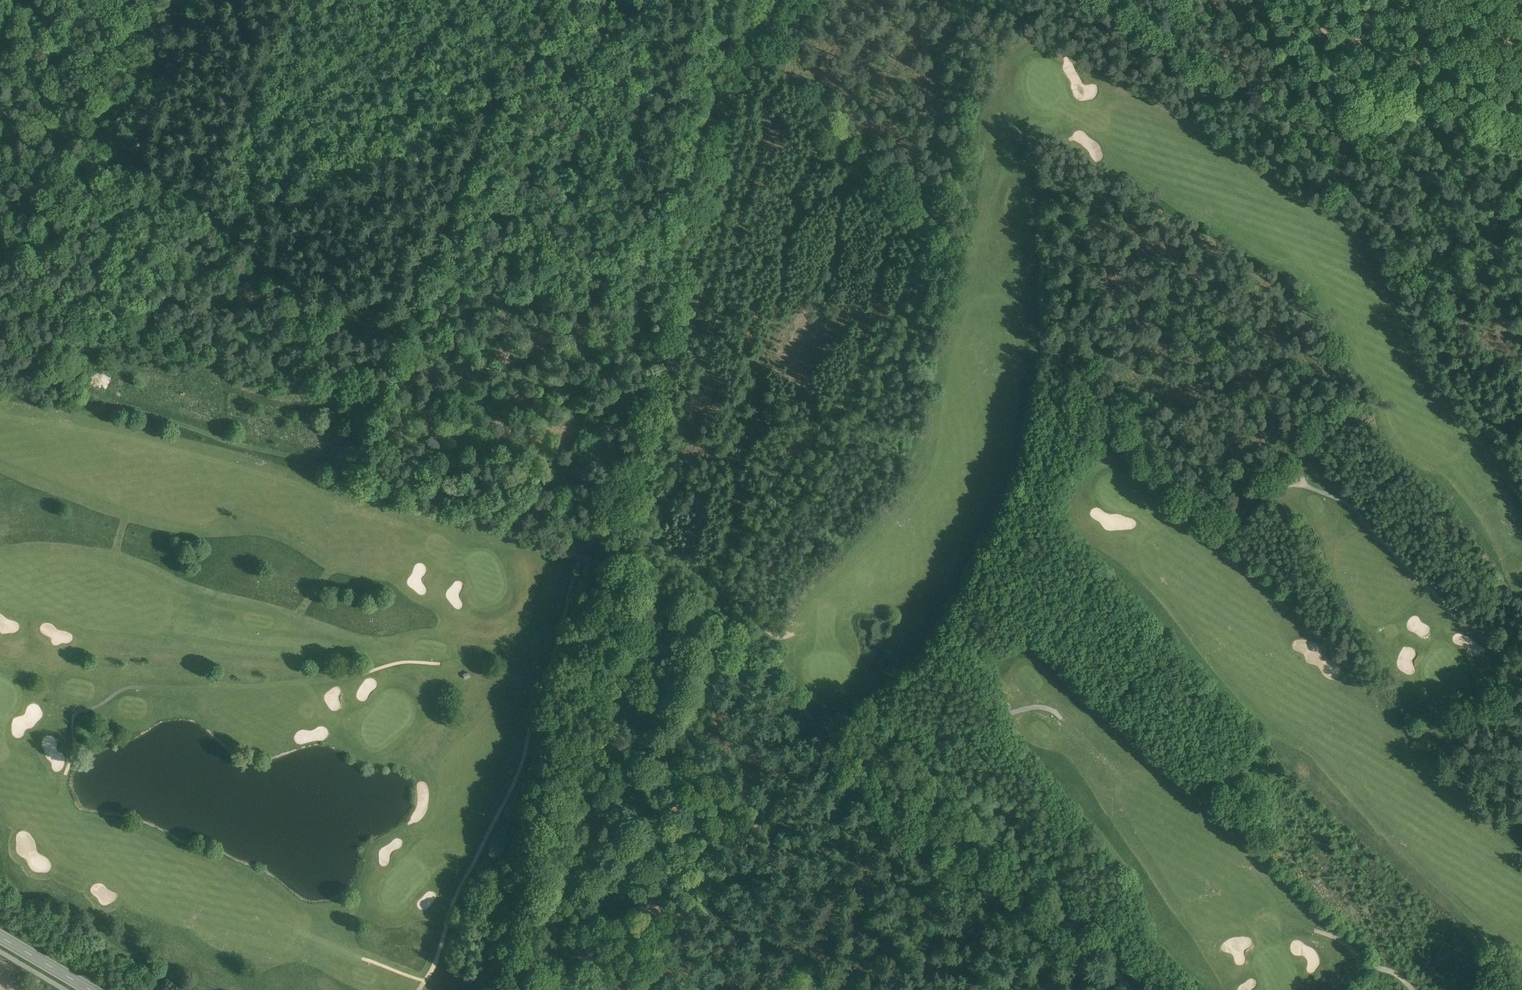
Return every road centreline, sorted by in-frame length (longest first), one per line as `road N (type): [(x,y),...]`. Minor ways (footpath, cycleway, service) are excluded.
road 1 (track): [(1109,989),(739,650),(641,602),(594,594)]
road 2 (track): [(0,98),(85,138),(139,150),(249,232),(270,283),(293,302),(312,301),(401,337)]
road 3 (track): [(1116,0),(1232,70),(1297,92),(1521,121)]
road 4 (track): [(710,637),(582,989)]
road 5 (track): [(482,0),(499,64),(401,337)]

